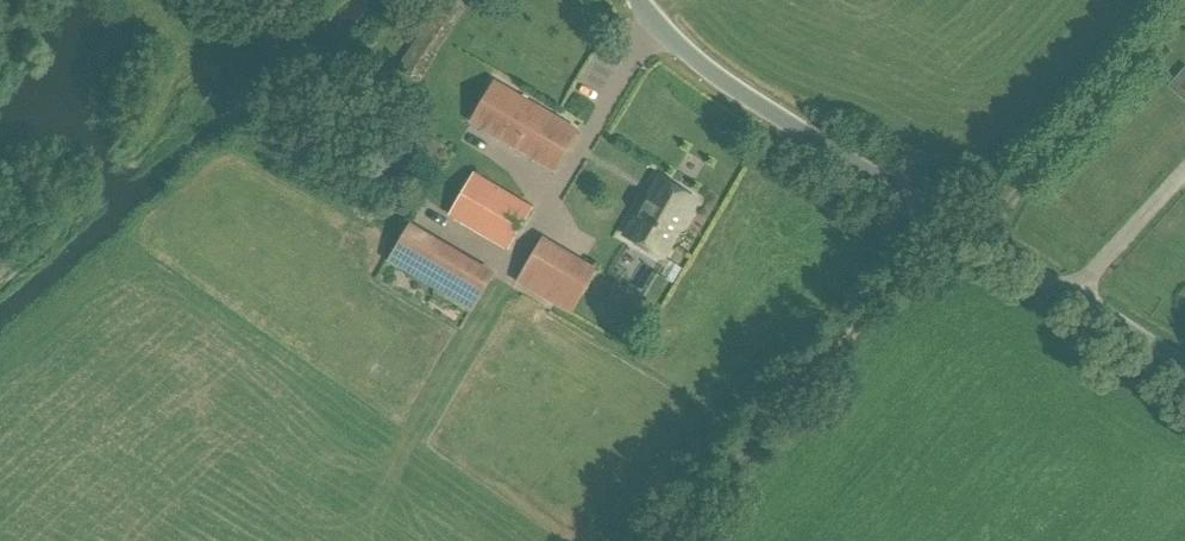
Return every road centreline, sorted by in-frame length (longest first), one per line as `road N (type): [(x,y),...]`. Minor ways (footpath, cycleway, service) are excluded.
road 1 (unclassified): [(1184,370),(706,68),(640,0)]
road 2 (track): [(663,540),(948,219)]

